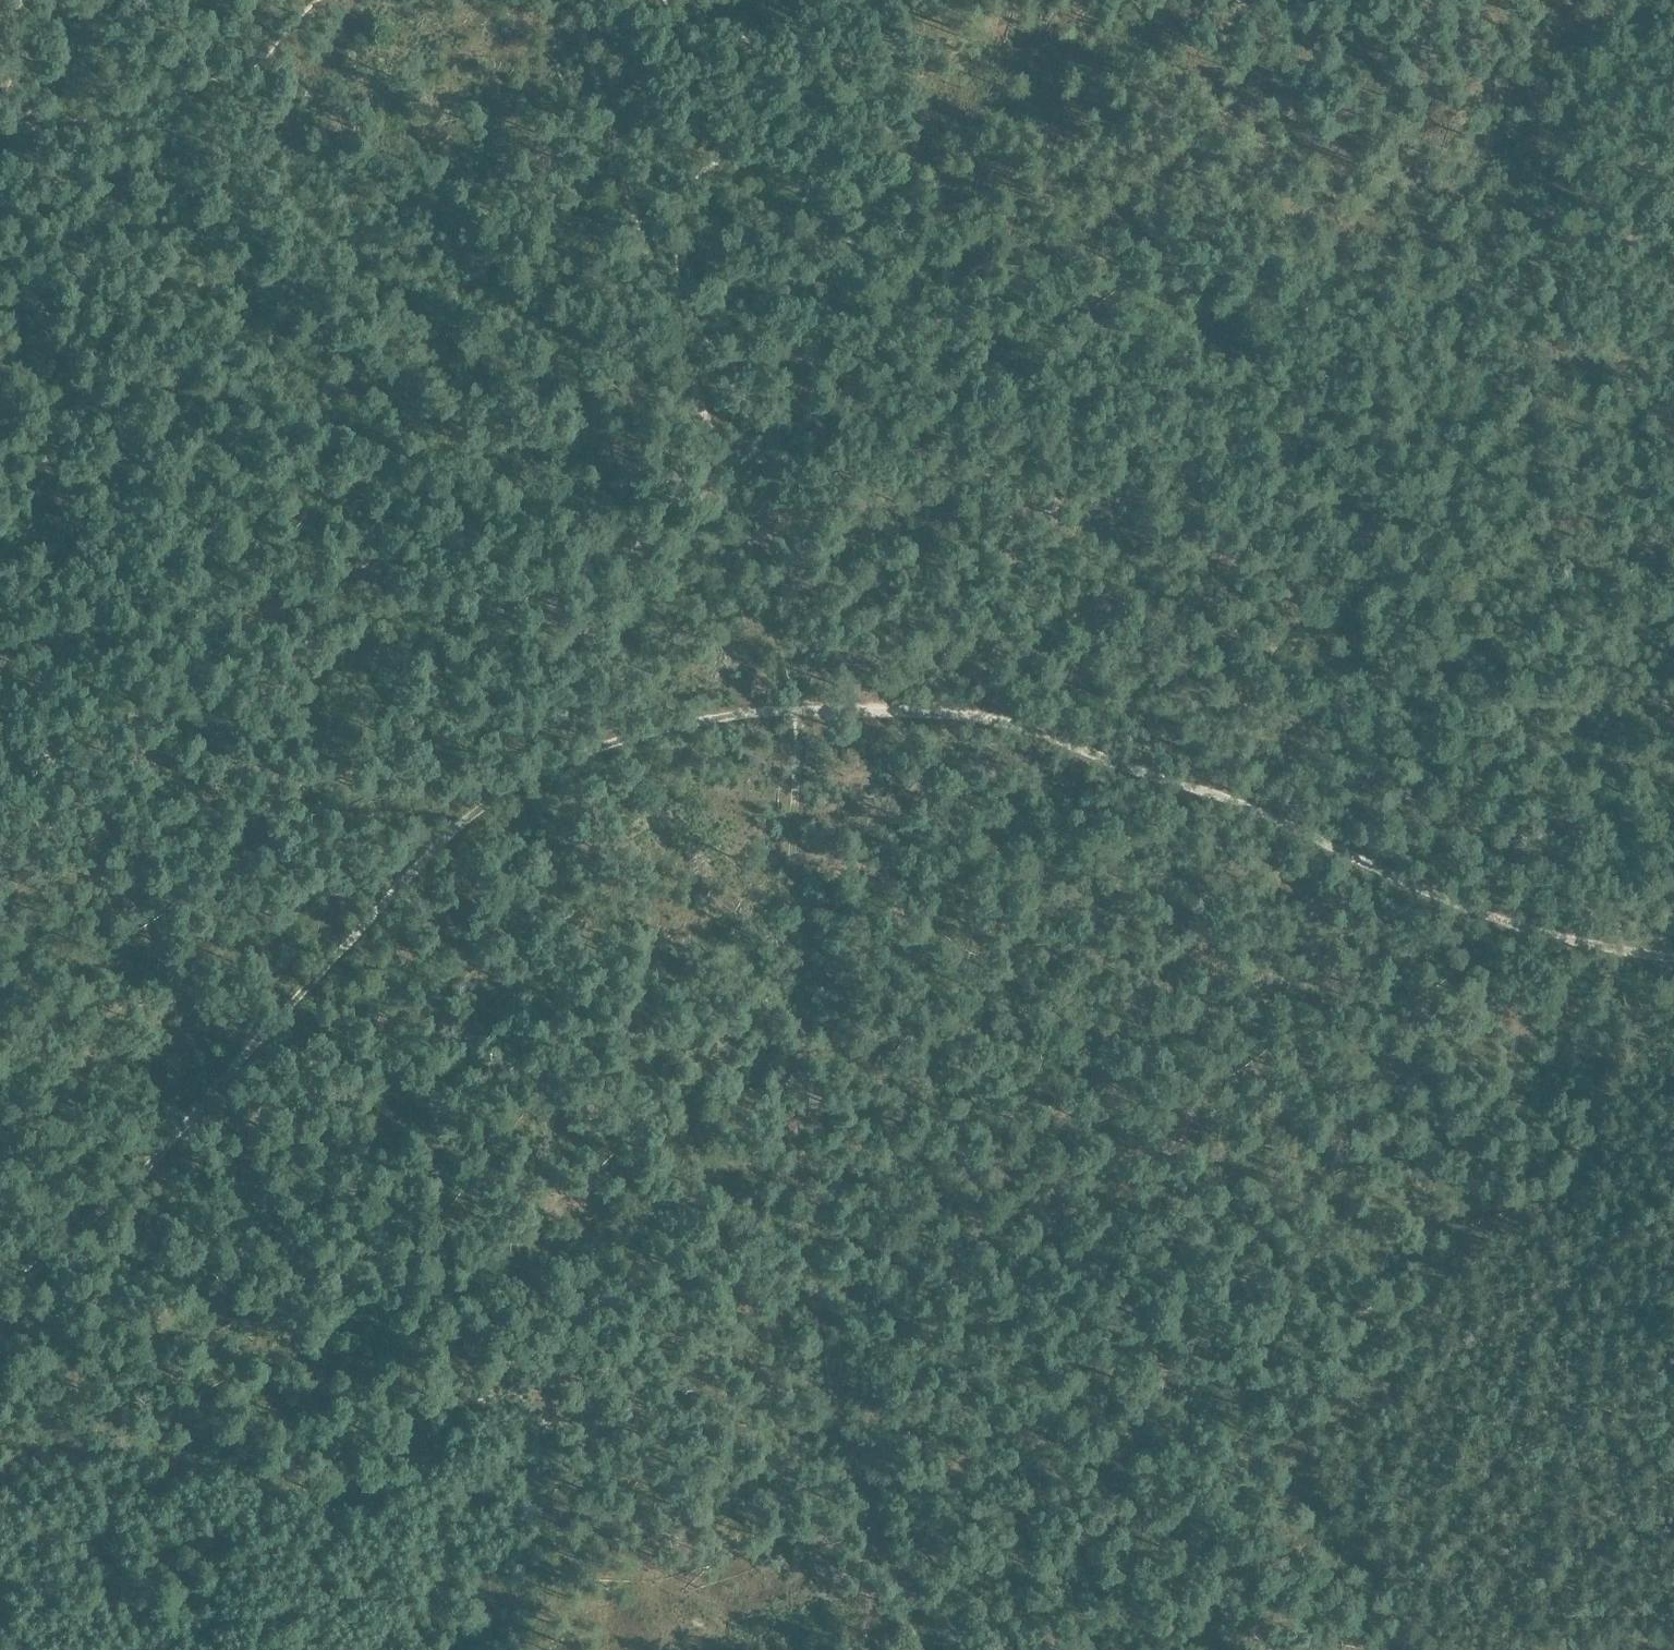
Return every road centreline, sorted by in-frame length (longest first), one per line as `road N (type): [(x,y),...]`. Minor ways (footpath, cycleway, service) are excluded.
road 1 (track): [(796,711),(739,712),(583,750),(476,811),(268,1028),(174,1138),(0,1296)]
road 2 (track): [(917,1649),(852,1471),(807,1267),(796,711)]
road 3 (track): [(1673,955),(1523,927),(1253,809),(1022,726),(959,713),(796,711)]
road 4 (track): [(731,487),(635,211),(574,0)]
road 5 (track): [(796,711),(731,487)]

